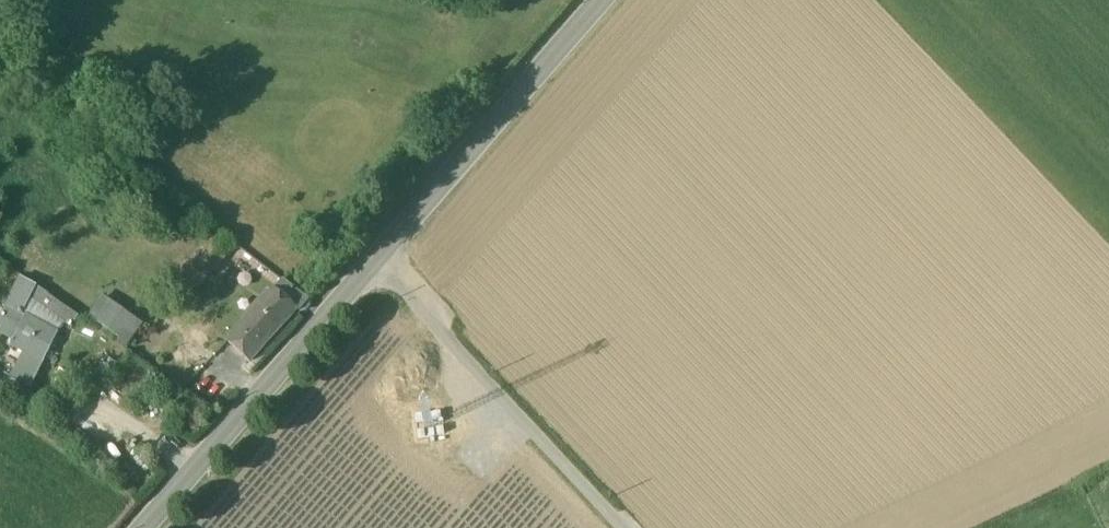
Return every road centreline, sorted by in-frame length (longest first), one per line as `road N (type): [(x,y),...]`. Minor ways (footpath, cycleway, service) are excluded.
road 1 (unclassified): [(372,260),(625,527)]
road 2 (secondary): [(372,260),(145,527)]
road 3 (secondary): [(602,0),(372,260)]

